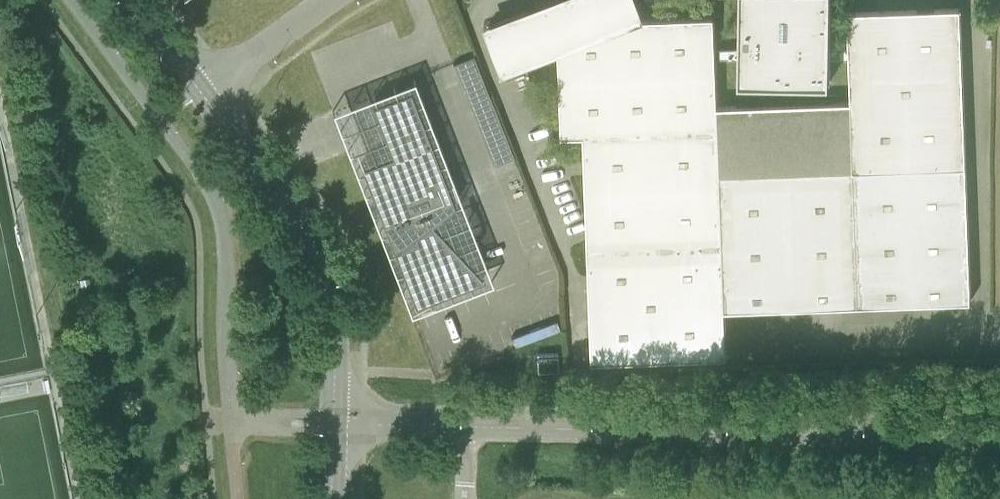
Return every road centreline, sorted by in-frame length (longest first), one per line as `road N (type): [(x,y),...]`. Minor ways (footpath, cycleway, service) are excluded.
road 1 (residential): [(999,437),(465,425)]
road 2 (tertiary): [(332,421),(334,326),(320,262),(304,228),(202,93)]
road 3 (unclassified): [(202,93),(324,0)]
road 4 (residential): [(465,425),(332,421)]

